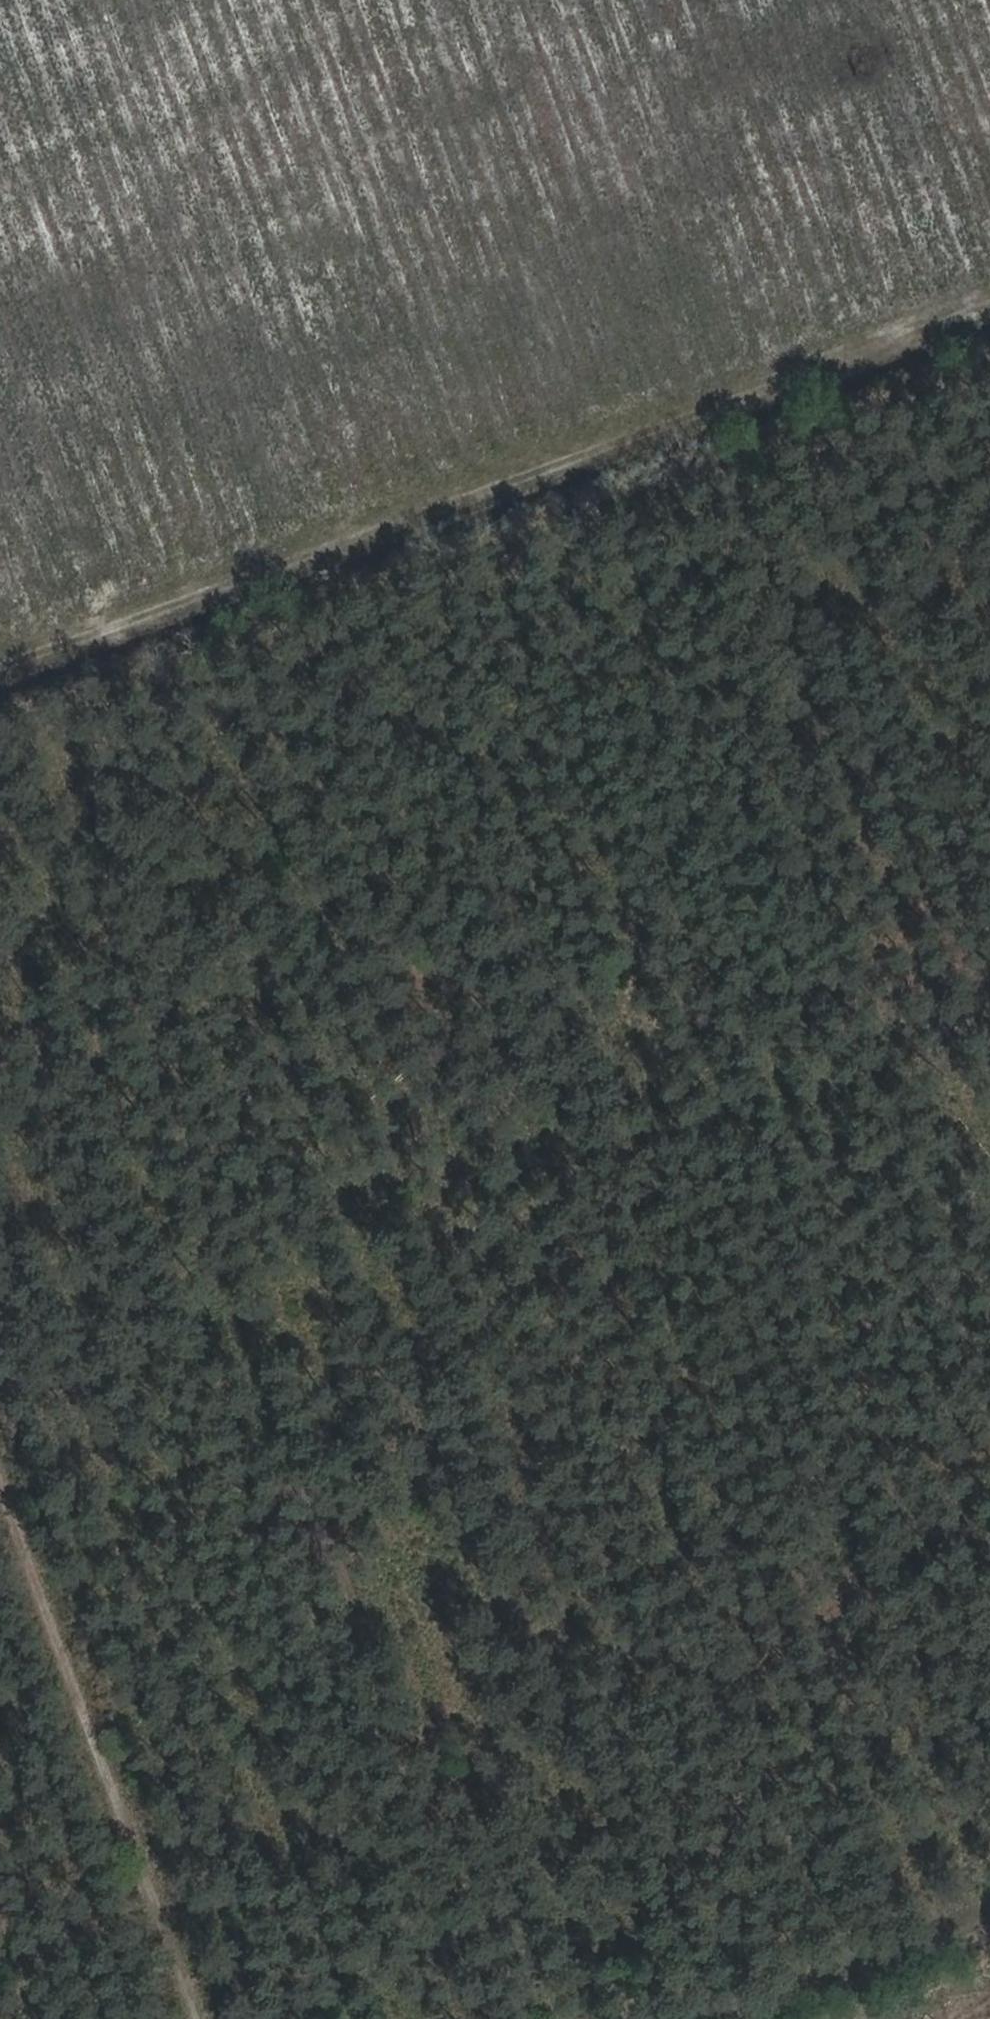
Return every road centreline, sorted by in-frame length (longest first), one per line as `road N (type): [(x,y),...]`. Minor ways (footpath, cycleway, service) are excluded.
road 1 (track): [(0,672),(989,311)]
road 2 (track): [(198,2018),(0,1481)]
road 3 (track): [(989,1915),(707,2018)]

